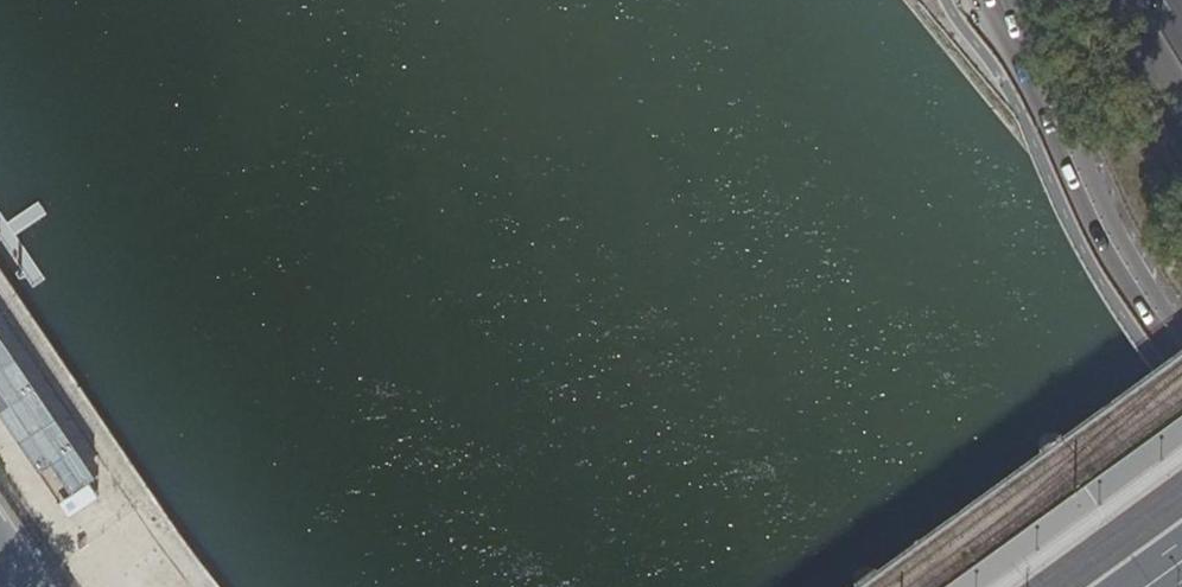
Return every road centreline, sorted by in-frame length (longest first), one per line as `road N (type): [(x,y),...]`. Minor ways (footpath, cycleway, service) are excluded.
road 1 (primary): [(1001,0),(1114,244),(1181,342)]
road 2 (primary): [(1116,0),(1181,110)]

